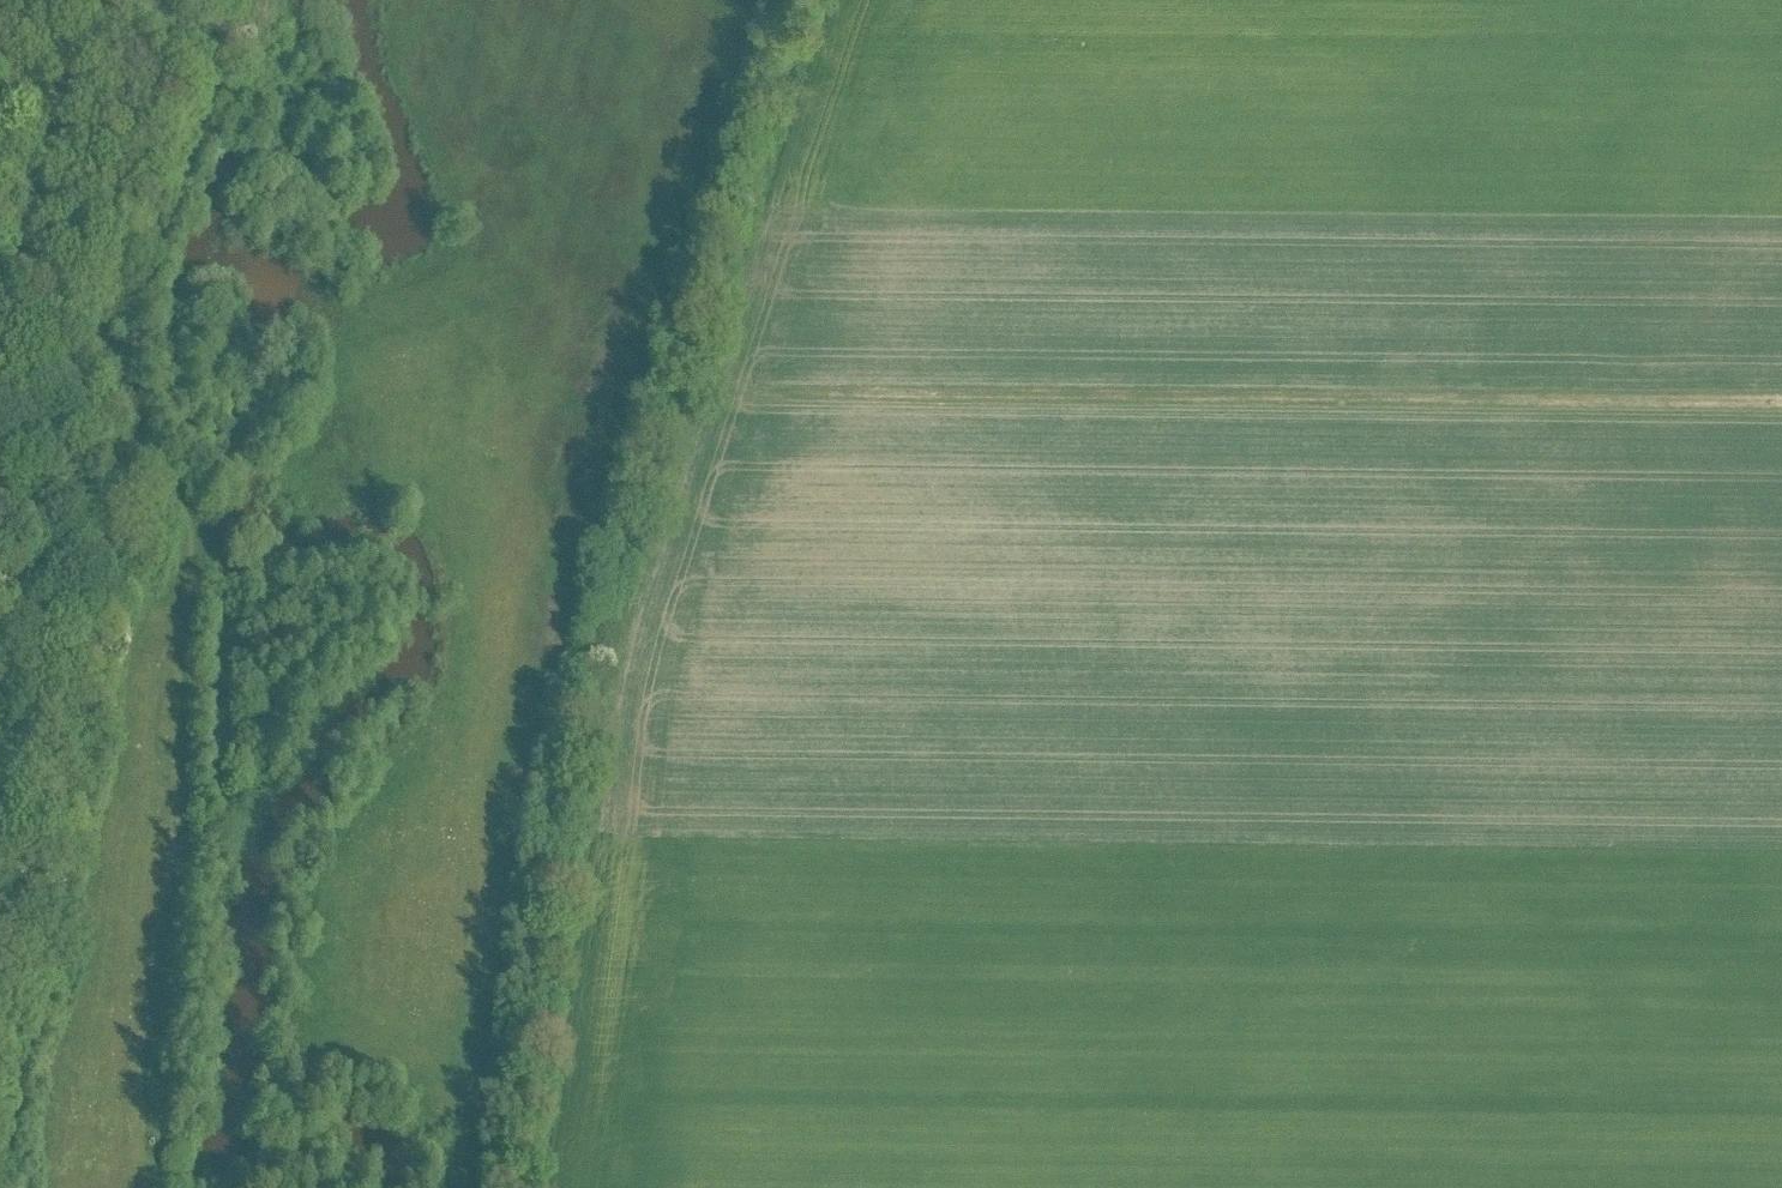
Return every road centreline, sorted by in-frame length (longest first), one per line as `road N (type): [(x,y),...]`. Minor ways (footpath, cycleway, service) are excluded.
road 1 (unclassified): [(0,278),(104,0)]

